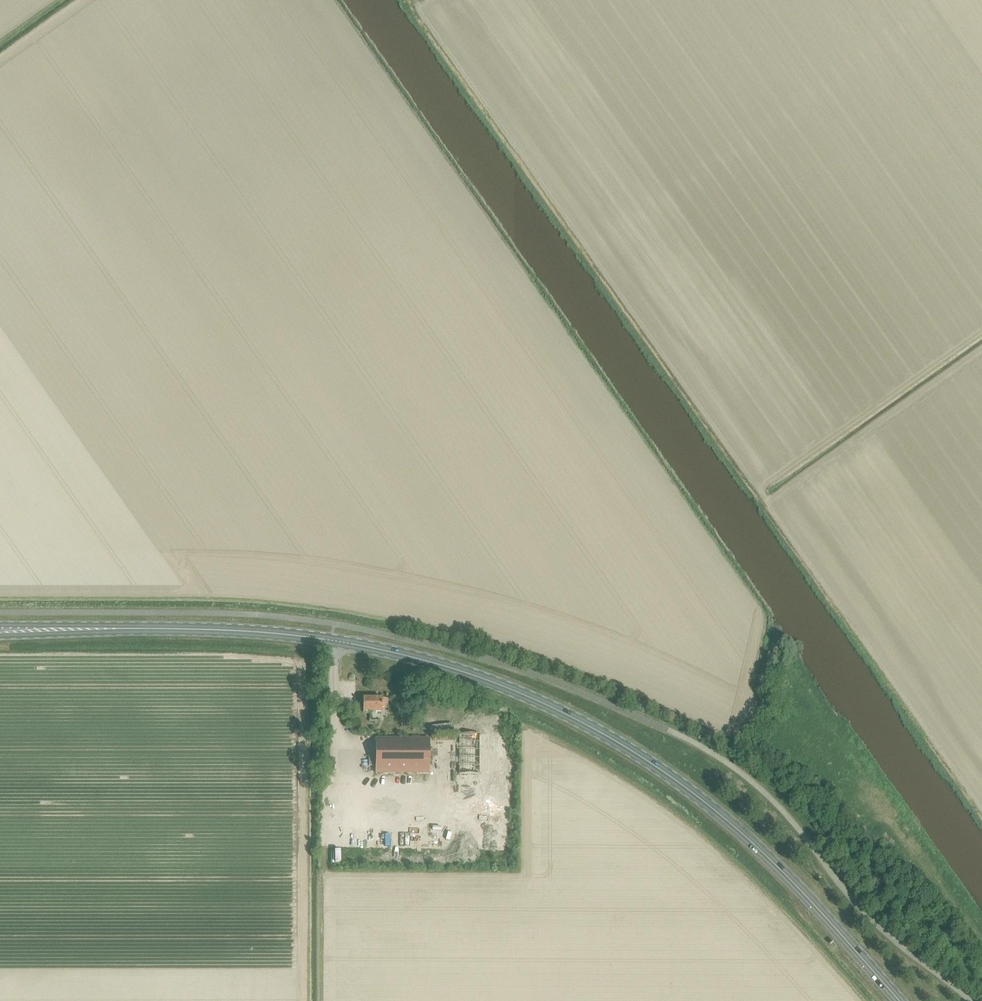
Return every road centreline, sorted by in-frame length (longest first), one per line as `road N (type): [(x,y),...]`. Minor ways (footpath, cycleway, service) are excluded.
road 1 (primary): [(899,1000),(725,819),(633,752),(554,709),(472,675),(347,643),(122,629)]
road 2 (track): [(981,330),(763,486)]
road 3 (primary): [(0,636),(122,629)]
road 4 (primary): [(122,629),(0,625)]

